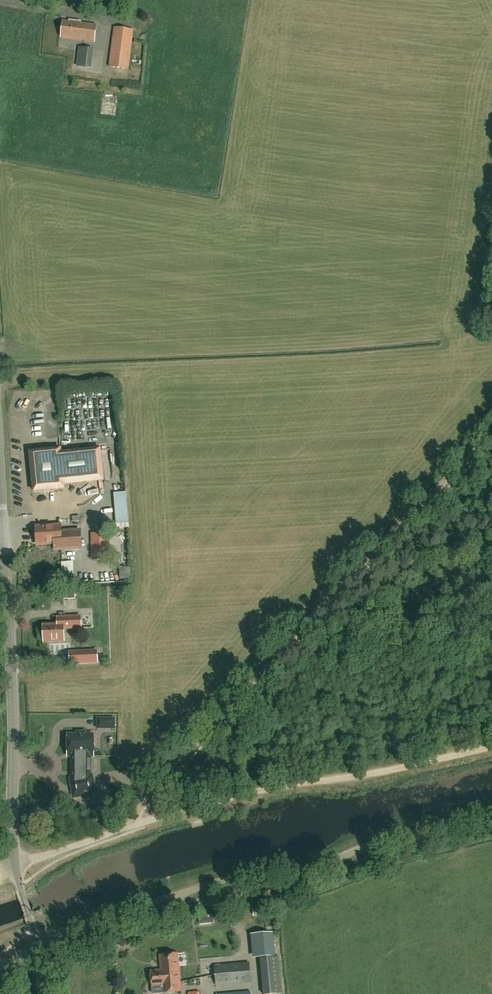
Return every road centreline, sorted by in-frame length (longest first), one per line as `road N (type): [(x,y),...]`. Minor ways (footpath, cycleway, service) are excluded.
road 1 (track): [(122,830),(491,433)]
road 2 (unclassified): [(36,939),(237,878),(302,873),(362,849),(491,817)]
road 3 (tertiary): [(36,939),(15,866),(0,528)]
road 4 (track): [(491,743),(354,778),(268,787),(122,830)]
road 5 (track): [(122,830),(0,869)]

